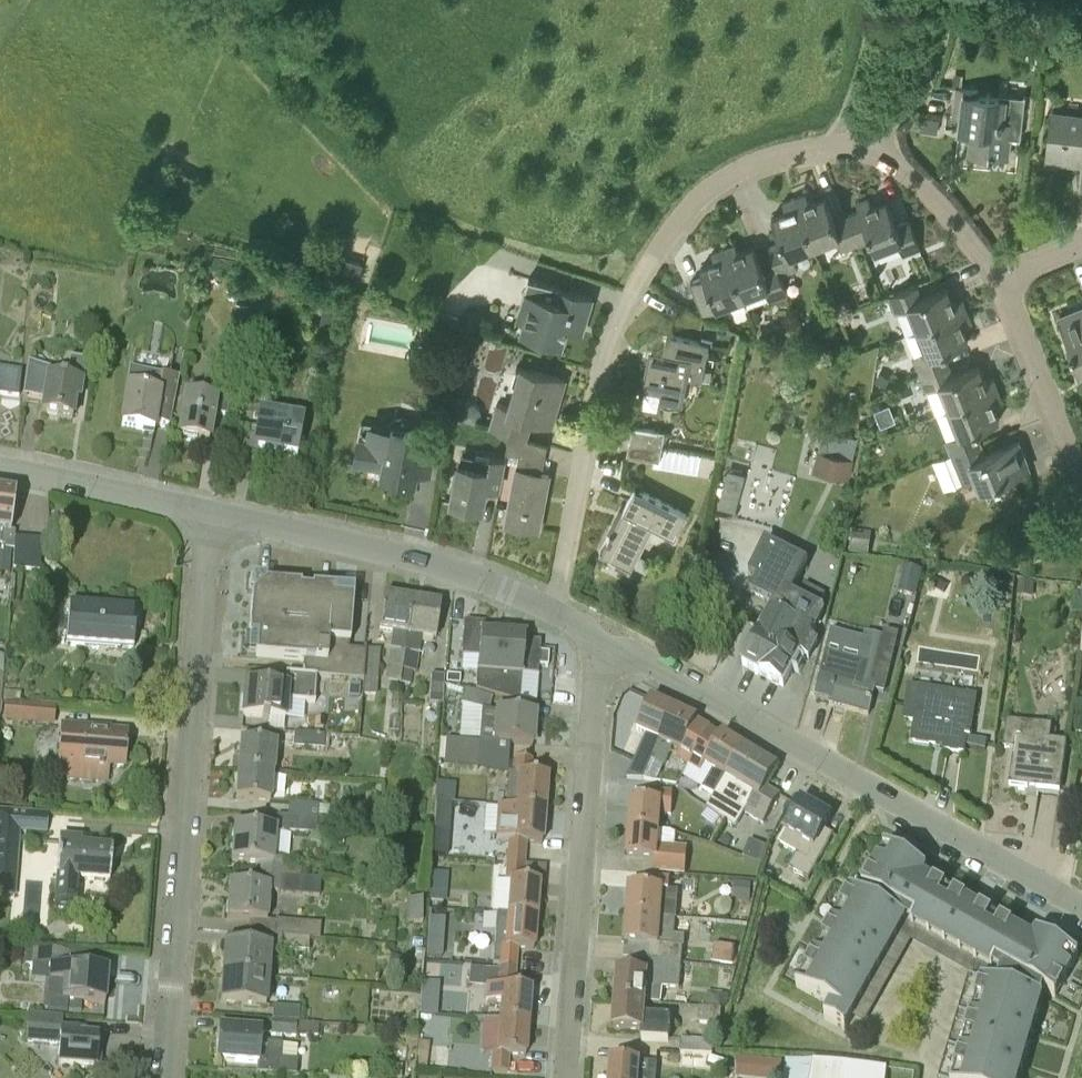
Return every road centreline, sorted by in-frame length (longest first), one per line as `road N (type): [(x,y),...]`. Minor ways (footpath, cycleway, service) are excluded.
road 1 (residential): [(553,613),(603,356),(652,255),(701,195),(776,154),(852,142),(889,152),(924,182)]
road 2 (residential): [(163,1077),(206,510)]
road 3 (residential): [(1081,906),(601,638)]
road 4 (residential): [(565,1077),(601,638)]
road 5 (residential): [(553,613),(460,572),(206,510)]
road 6 (residential): [(1081,480),(1004,281)]
road 7 (residential): [(206,510),(0,469)]
road 8 (track): [(874,0),(861,72),(834,144)]
road 9 (residential): [(1004,281),(924,182)]

